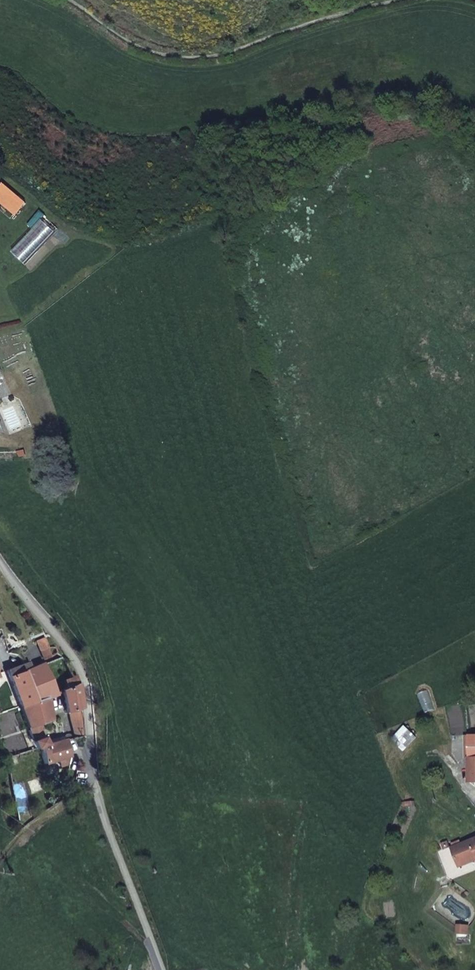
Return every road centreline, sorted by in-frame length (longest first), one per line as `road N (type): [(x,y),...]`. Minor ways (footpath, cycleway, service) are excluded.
road 1 (unclassified): [(0,564),(85,678),(97,788),(163,969)]

